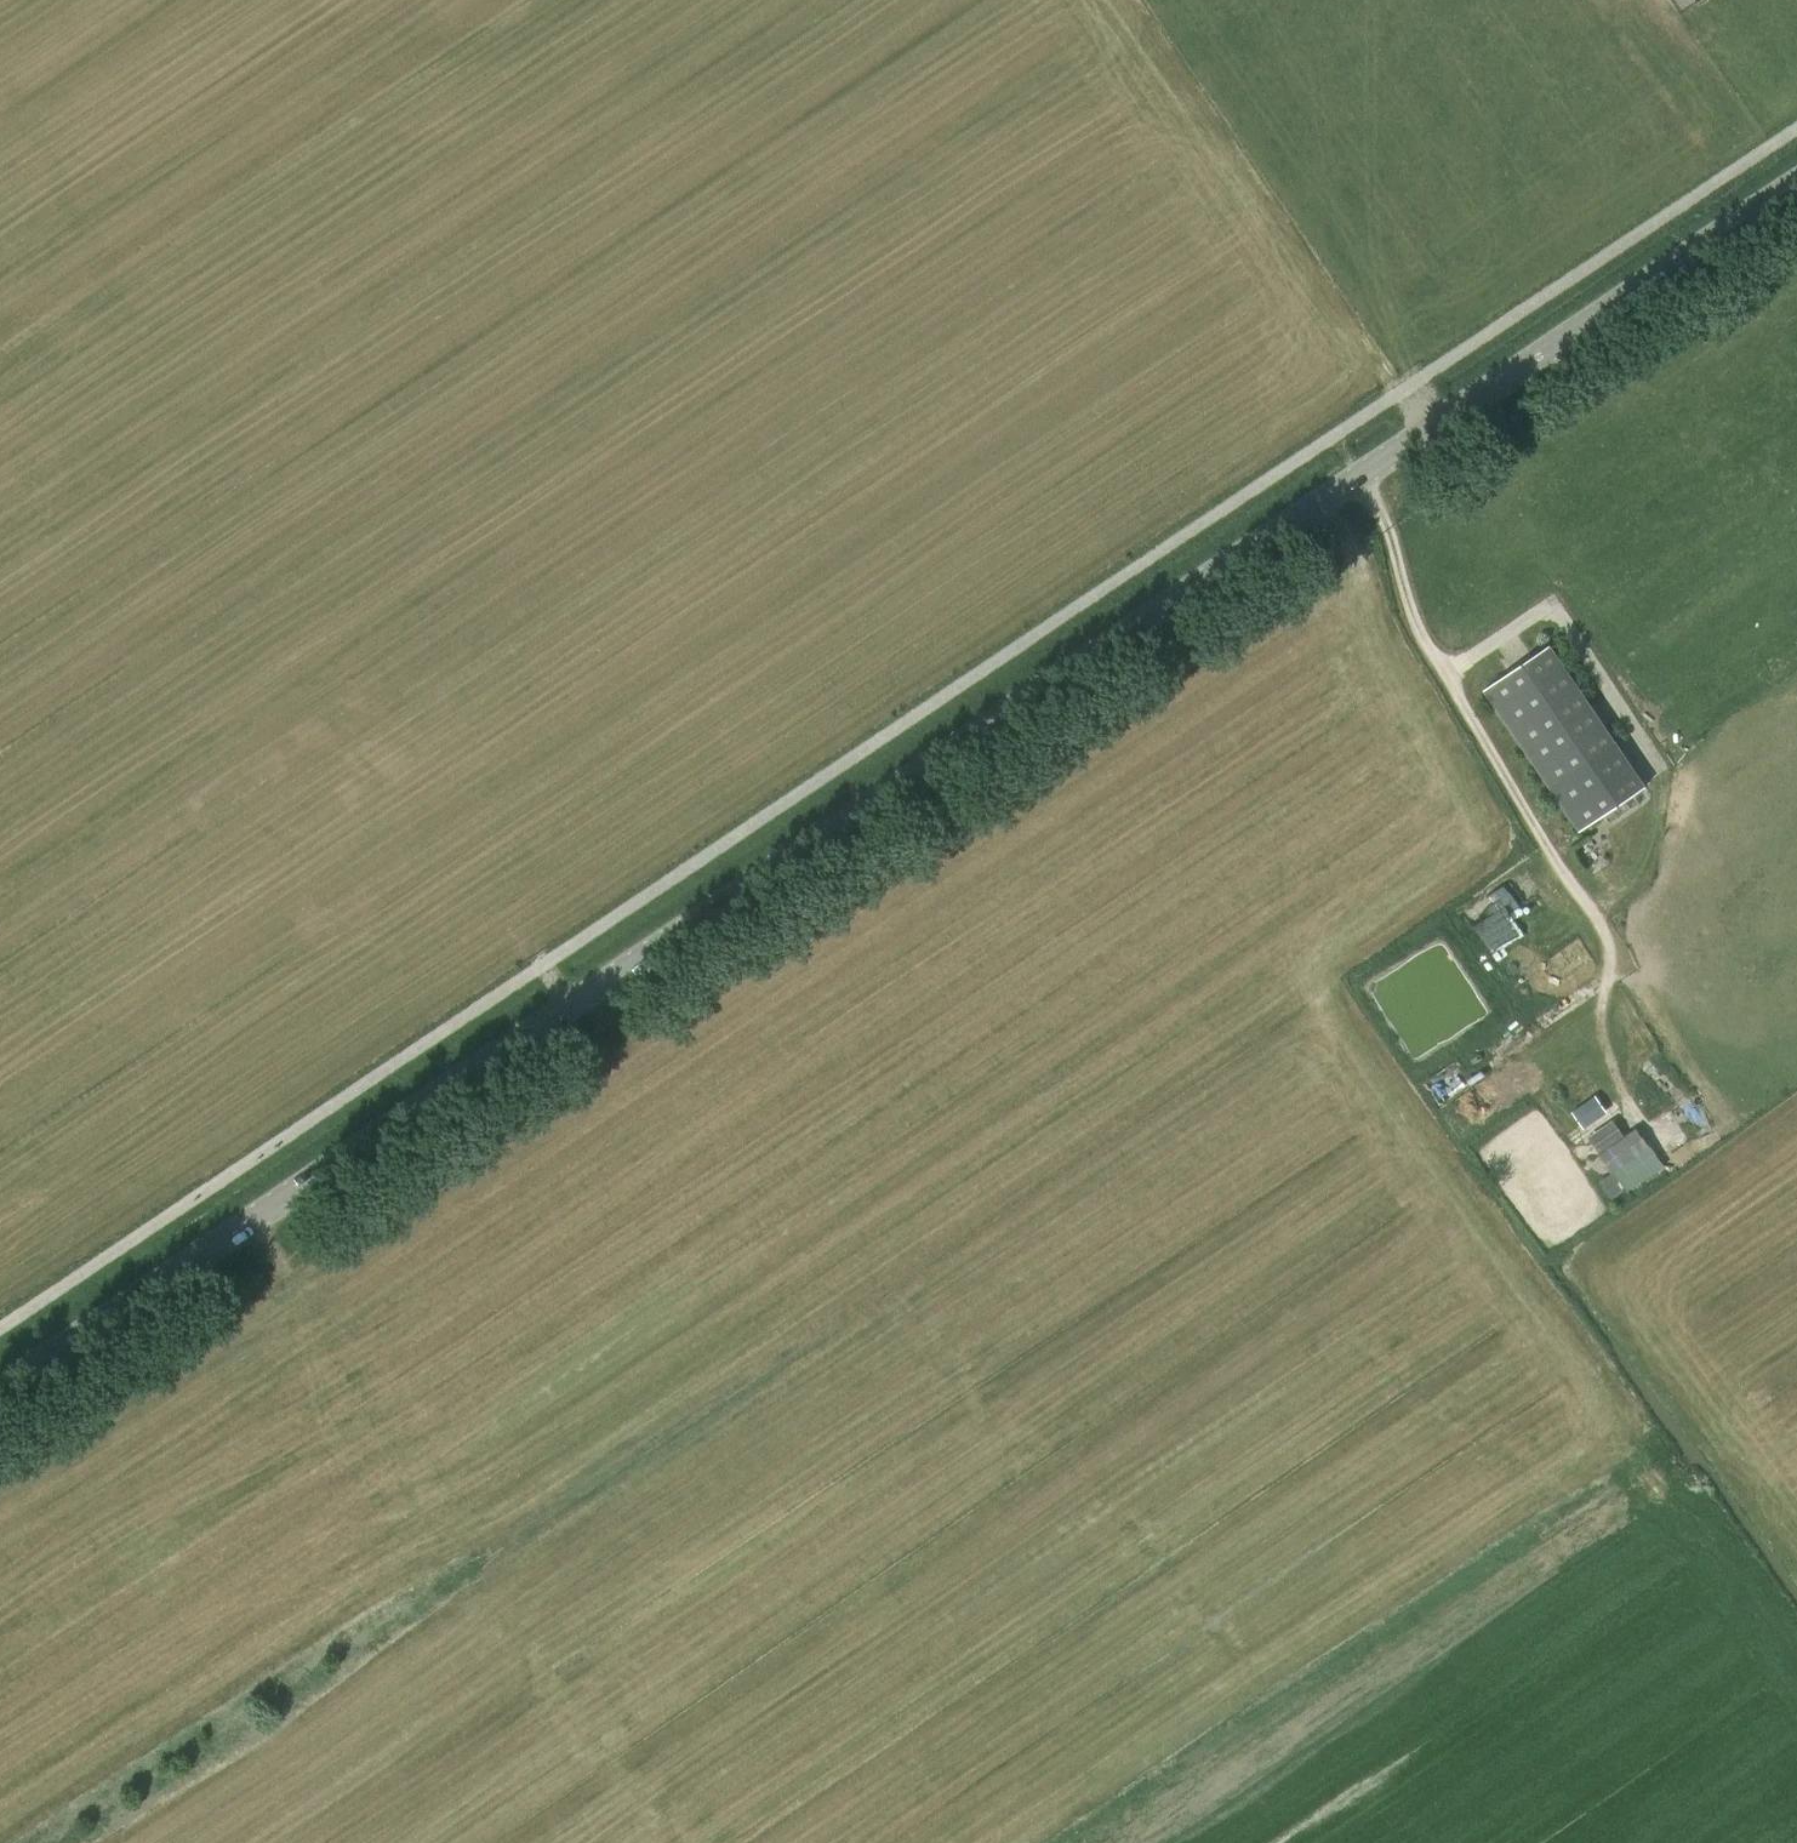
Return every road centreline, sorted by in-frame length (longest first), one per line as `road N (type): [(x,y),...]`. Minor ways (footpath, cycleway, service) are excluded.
road 1 (tertiary): [(0,1384),(1796,181)]

